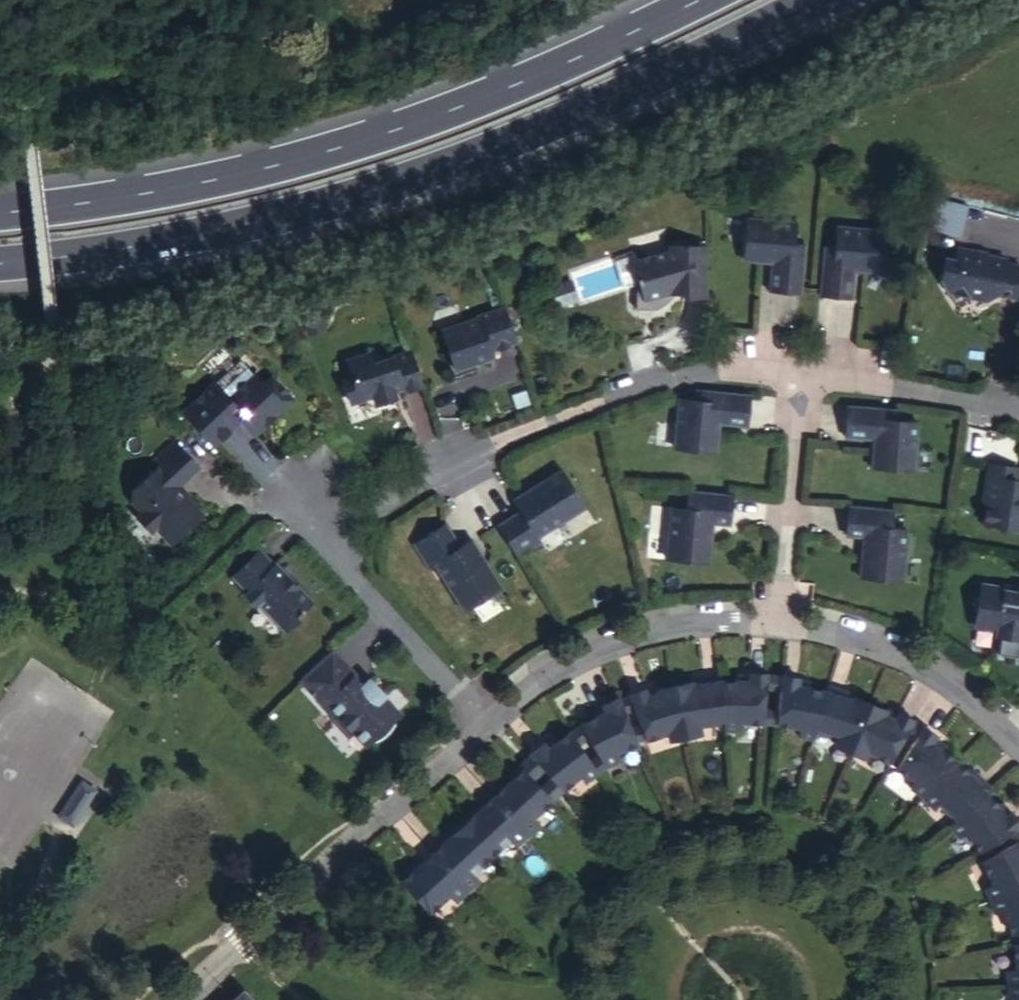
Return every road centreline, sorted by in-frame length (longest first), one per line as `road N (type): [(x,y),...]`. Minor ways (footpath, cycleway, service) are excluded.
road 1 (residential): [(1018,409),(713,367),(626,390),(434,466),(323,541),(485,727)]
road 2 (trunk): [(0,263),(139,245),(318,205),(466,154),(801,0)]
road 3 (trunk): [(693,0),(454,108),(301,156),(0,209)]
road 4 (residential): [(485,727),(565,661),(606,643),(693,621),(778,621),(899,656),(1018,749)]
road 5 (residential): [(180,999),(485,727)]

